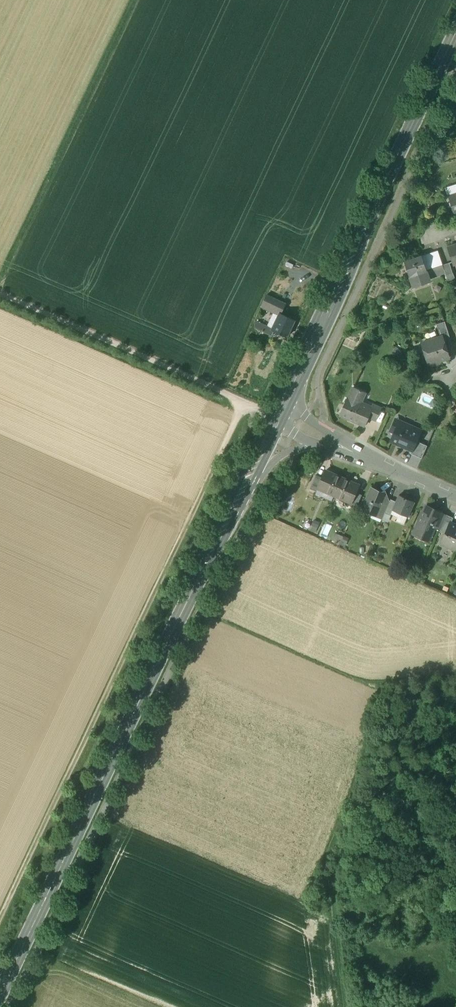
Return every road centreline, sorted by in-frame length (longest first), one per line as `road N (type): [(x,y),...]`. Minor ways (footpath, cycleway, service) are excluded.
road 1 (primary): [(1,1006),(260,463)]
road 2 (track): [(242,402),(0,913)]
road 3 (primary): [(279,420),(455,31)]
road 4 (track): [(349,1006),(335,864),(371,779),(386,707),(393,690),(455,685)]
road 5 (track): [(0,281),(135,0)]
road 6 (track): [(0,292),(279,420)]
road 7 (residential): [(325,442),(455,499)]

